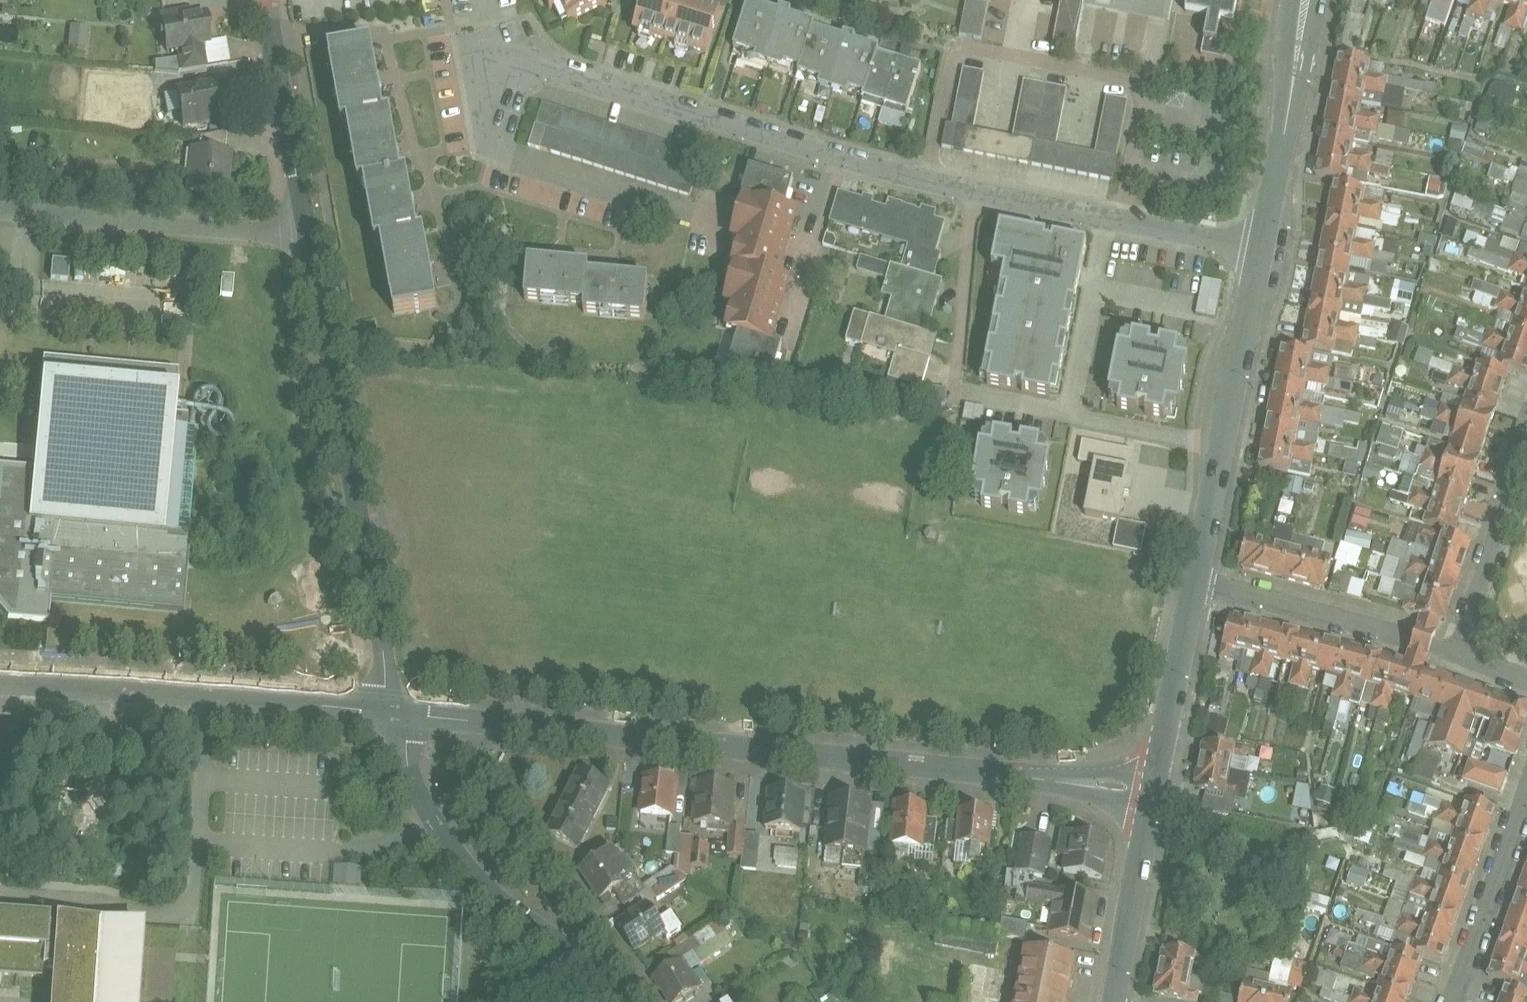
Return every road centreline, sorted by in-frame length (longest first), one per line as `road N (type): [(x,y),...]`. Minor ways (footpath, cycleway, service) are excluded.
road 1 (residential): [(487,48),(947,184),(1262,253)]
road 2 (residential): [(402,714),(1155,792)]
road 3 (residential): [(402,714),(310,235)]
road 4 (residential): [(0,682),(402,714)]
road 5 (residential): [(402,714),(435,817),(495,884),(596,973),(615,1001)]
road 6 (residential): [(1262,253),(1196,583)]
road 7 (residential): [(310,235),(0,209)]
road 8 (residential): [(1196,583),(1457,654)]
road 9 (residential): [(1306,0),(1262,253)]
road 10 (residential): [(310,235),(270,0)]
road 11 (residential): [(1526,792),(1452,1001)]
road 12 (residential): [(1155,792),(1112,1001)]
road 13 (residential): [(1196,583),(1155,792)]
road 14 (residential): [(1524,456),(1457,654)]

